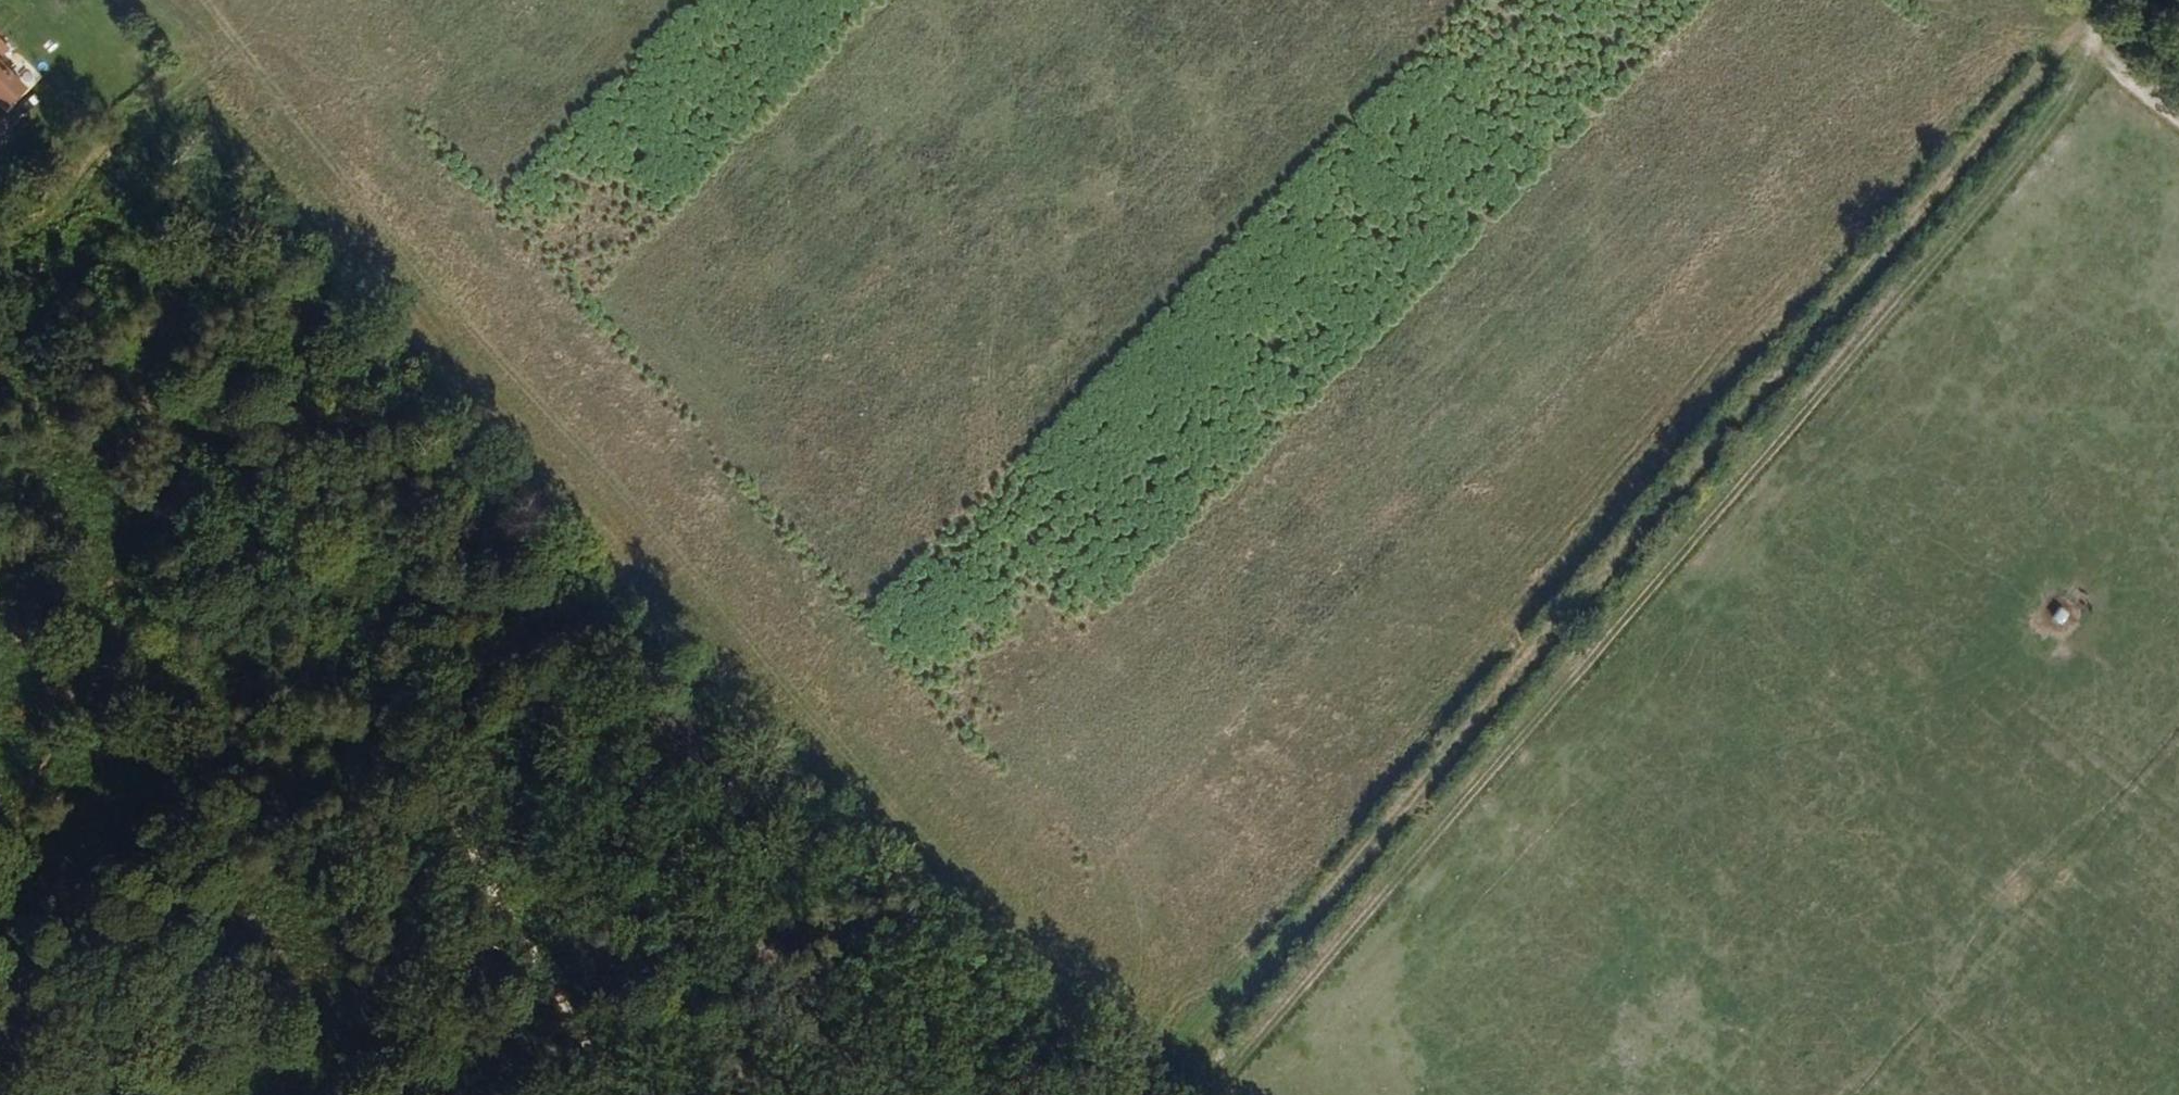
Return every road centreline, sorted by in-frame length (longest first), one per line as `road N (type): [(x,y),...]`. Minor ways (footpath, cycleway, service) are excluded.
road 1 (track): [(1147,1094),(2106,0)]
road 2 (track): [(0,241),(387,680),(656,1094)]

